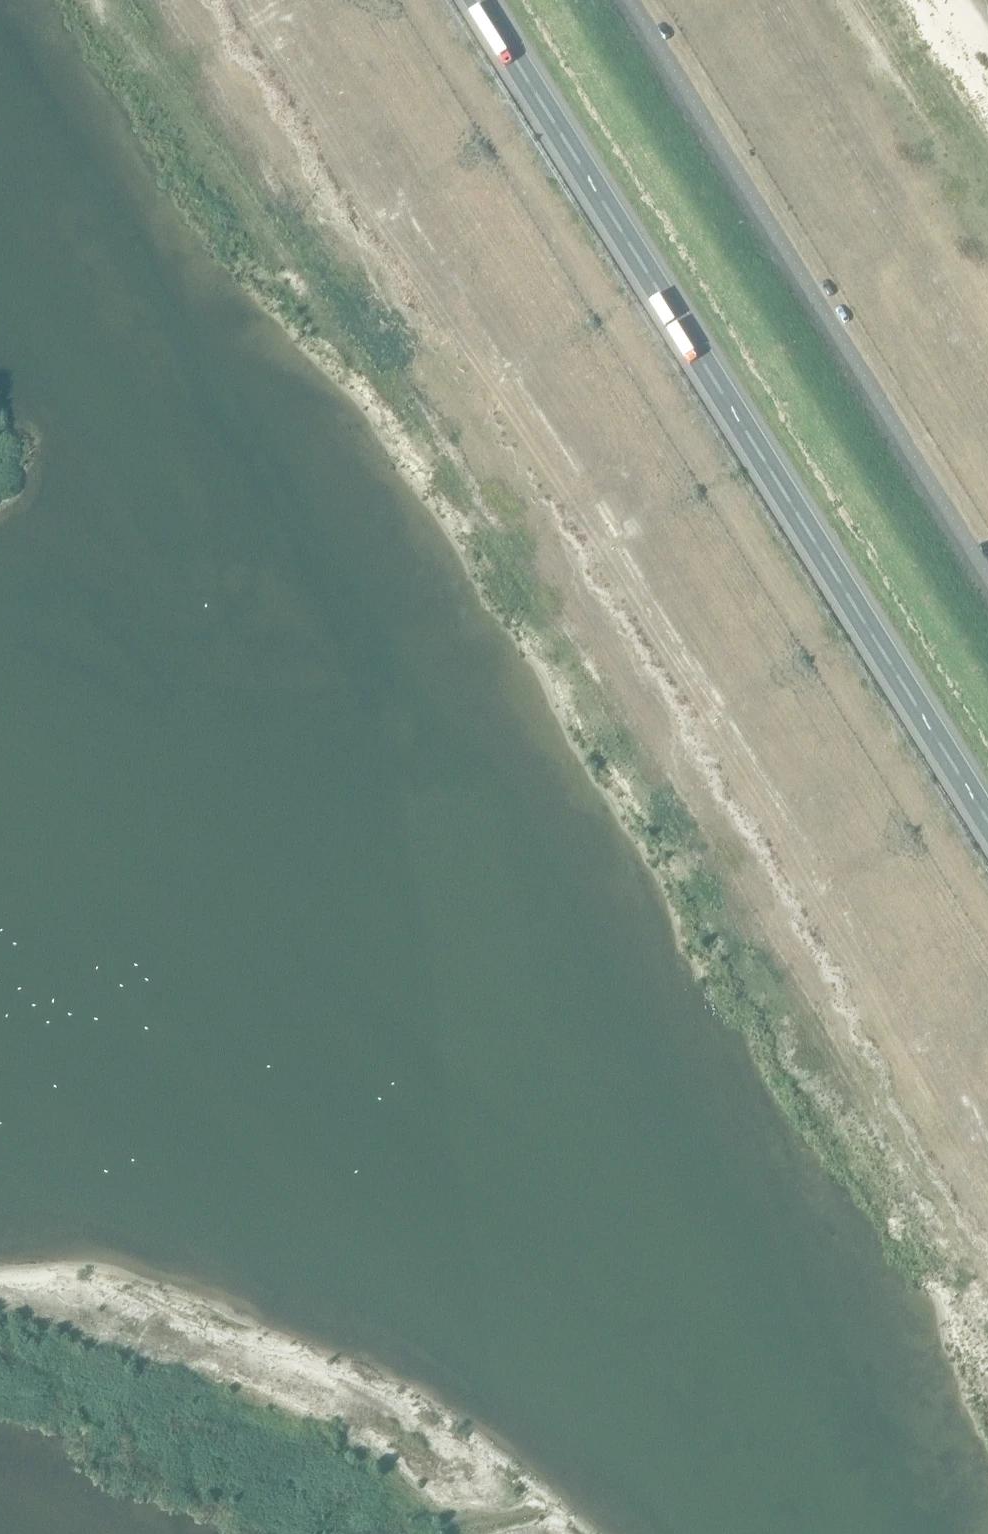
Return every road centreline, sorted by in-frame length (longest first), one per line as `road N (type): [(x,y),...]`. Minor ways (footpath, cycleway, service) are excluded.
road 1 (trunk): [(987,822),(478,0)]

